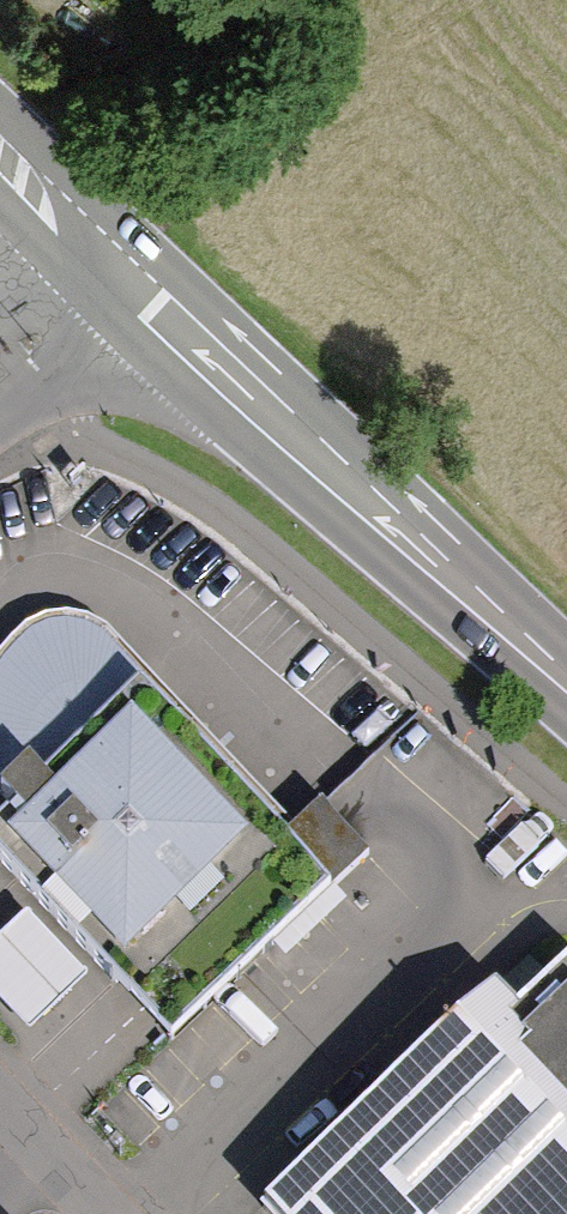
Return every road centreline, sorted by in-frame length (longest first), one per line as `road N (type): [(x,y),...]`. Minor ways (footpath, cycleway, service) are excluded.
road 1 (track): [(0,323),(566,796)]
road 2 (secondary): [(90,244),(566,684)]
road 3 (residential): [(0,1078),(124,1213)]
road 4 (residential): [(90,244),(0,364)]
road 5 (secondary): [(0,152),(90,244)]

